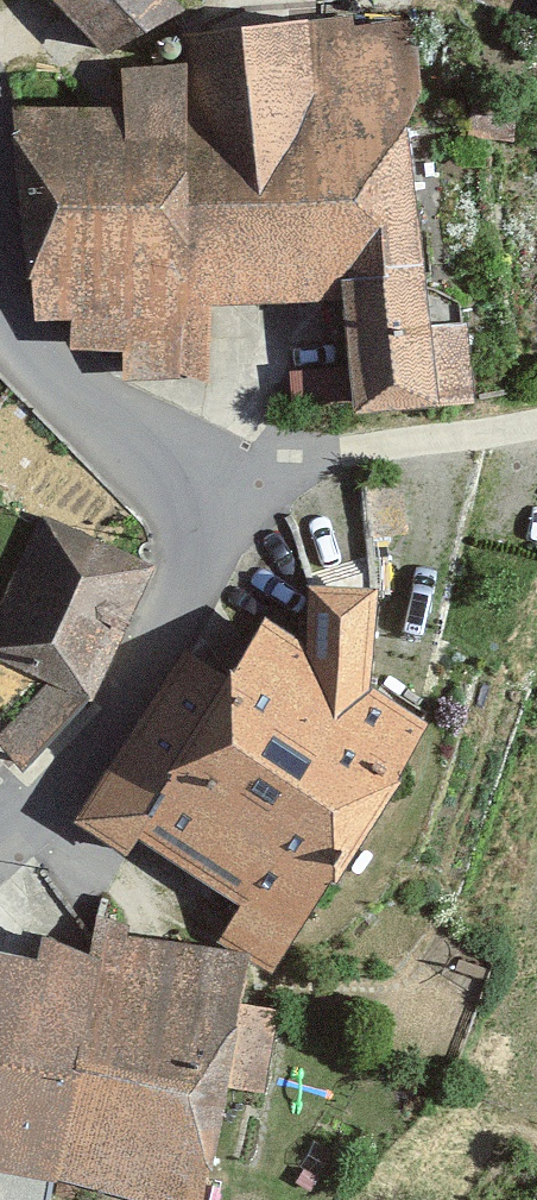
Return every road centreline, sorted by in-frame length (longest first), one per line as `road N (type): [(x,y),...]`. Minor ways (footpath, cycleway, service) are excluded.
road 1 (residential): [(207,516),(121,675),(0,837)]
road 2 (unclassified): [(207,516),(287,468),(346,447),(536,423)]
road 3 (residential): [(0,317),(28,356),(168,451),(207,516)]

